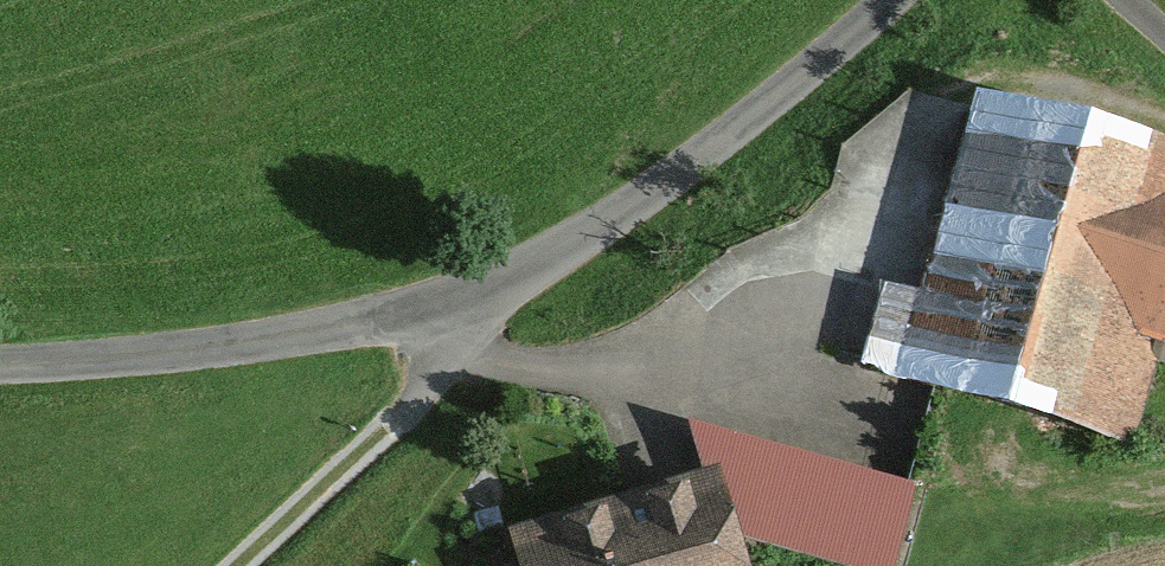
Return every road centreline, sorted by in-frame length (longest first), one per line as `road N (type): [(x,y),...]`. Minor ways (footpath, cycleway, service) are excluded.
road 1 (residential): [(903,0),(793,98),(446,328),(158,364),(0,368)]
road 2 (track): [(446,328),(455,350),(238,565)]

